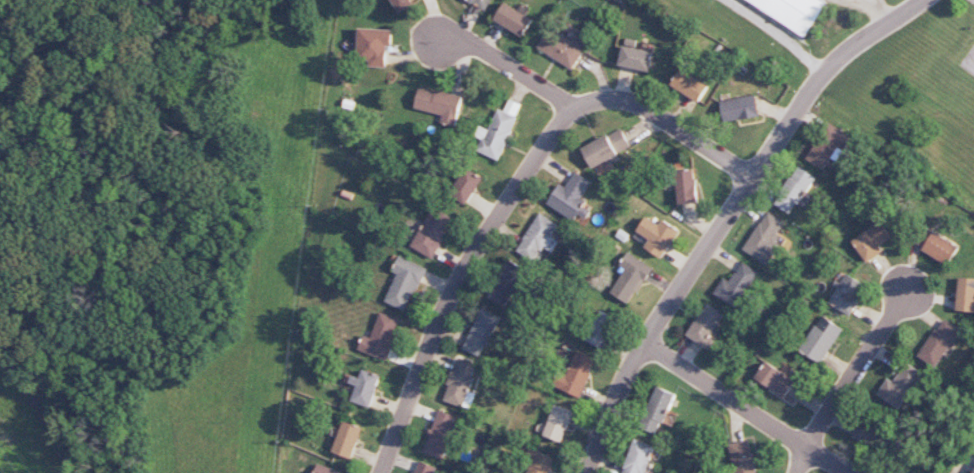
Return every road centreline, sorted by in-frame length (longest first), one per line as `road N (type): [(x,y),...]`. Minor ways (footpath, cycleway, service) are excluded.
road 1 (residential): [(752,175),(623,98),(567,110),(507,197),(422,361),(381,472)]
road 2 (residential): [(922,0),(823,73),(597,432),(582,472)]
road 3 (residential): [(650,344),(848,472)]
road 4 (residential): [(906,297),(810,451)]
road 5 (residential): [(441,41),(468,41),(567,110)]

